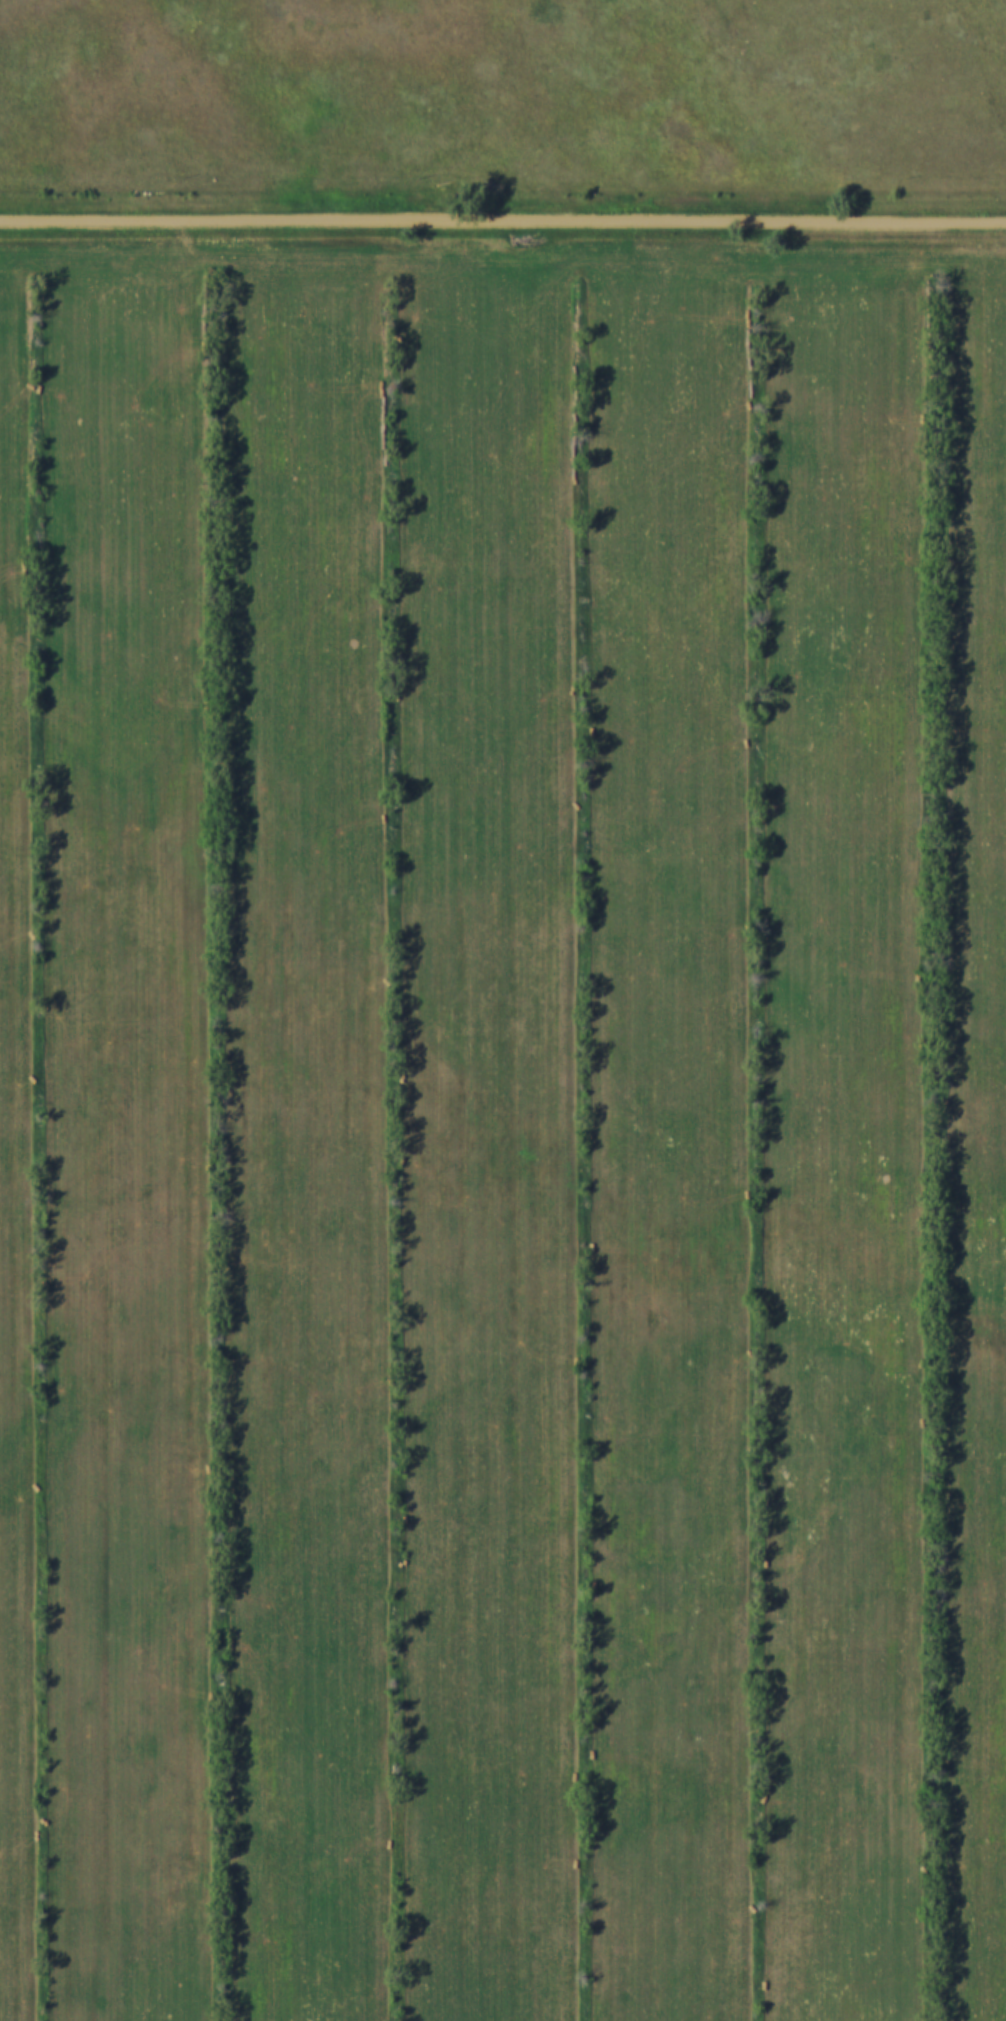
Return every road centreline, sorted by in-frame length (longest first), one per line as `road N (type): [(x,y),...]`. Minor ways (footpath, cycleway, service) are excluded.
road 1 (residential): [(1005,216),(0,215)]

